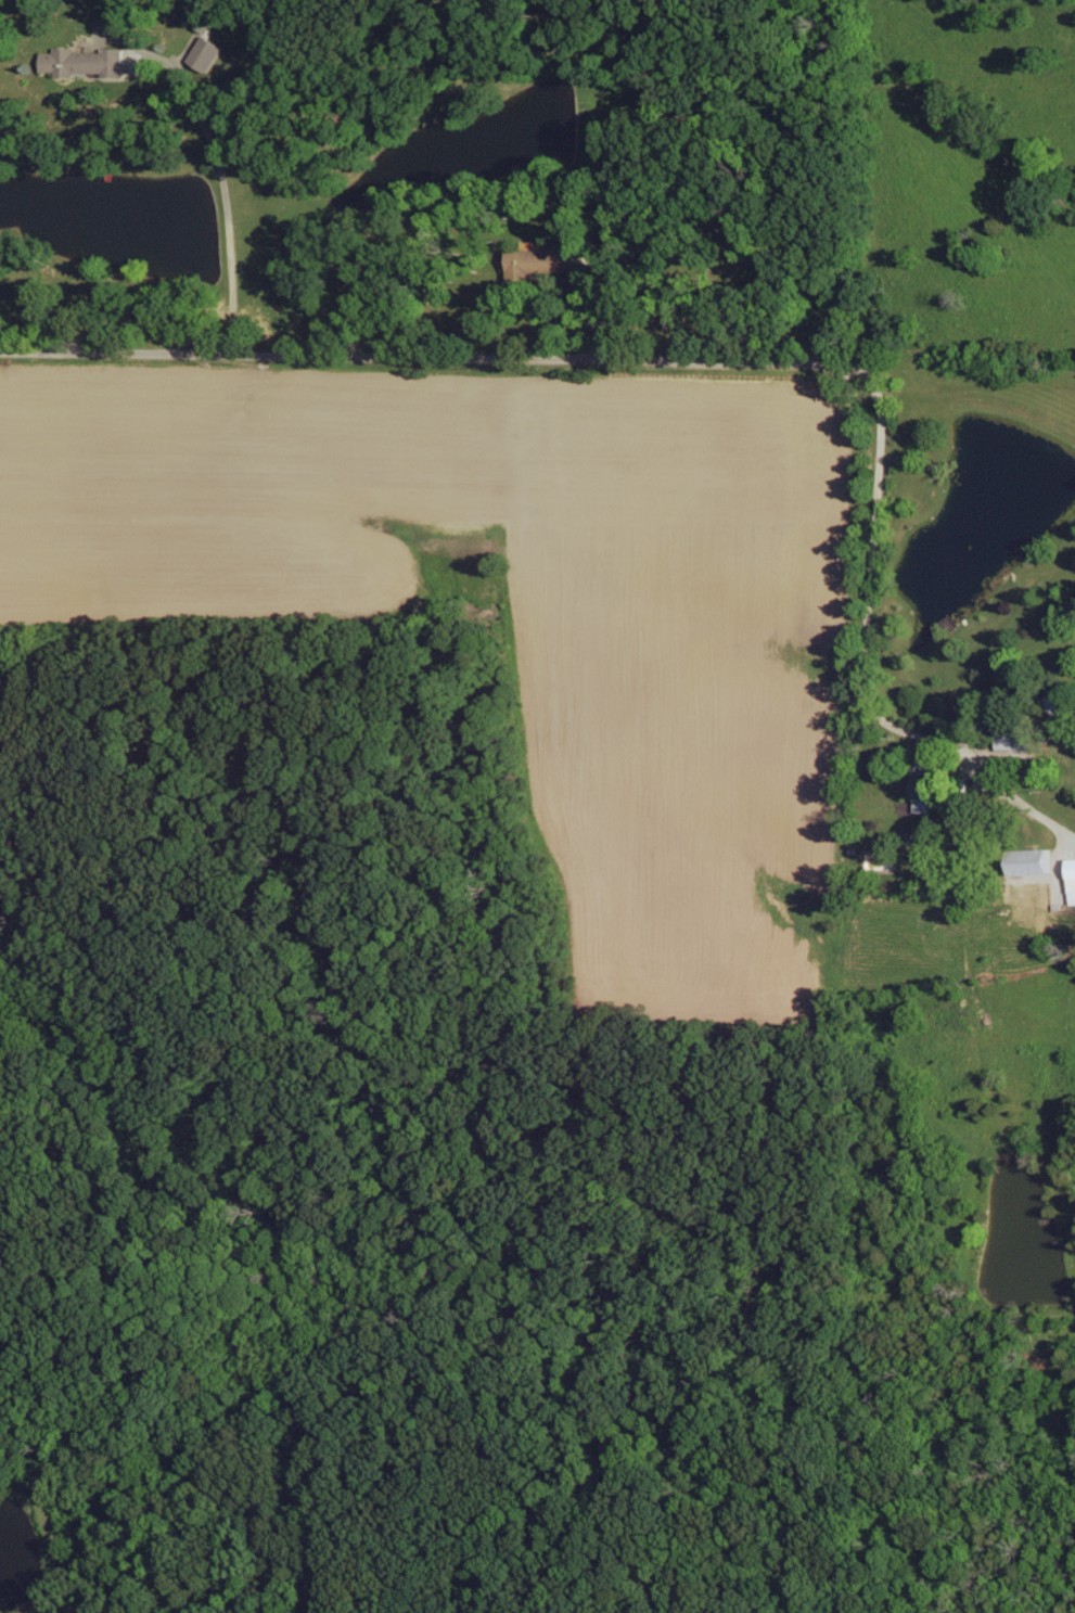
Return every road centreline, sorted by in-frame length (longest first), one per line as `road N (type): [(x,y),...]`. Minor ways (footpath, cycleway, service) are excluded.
road 1 (residential): [(0,349),(831,362),(870,417),(891,478),(896,655),(946,699),(1009,726),(1039,772),(1074,805)]

